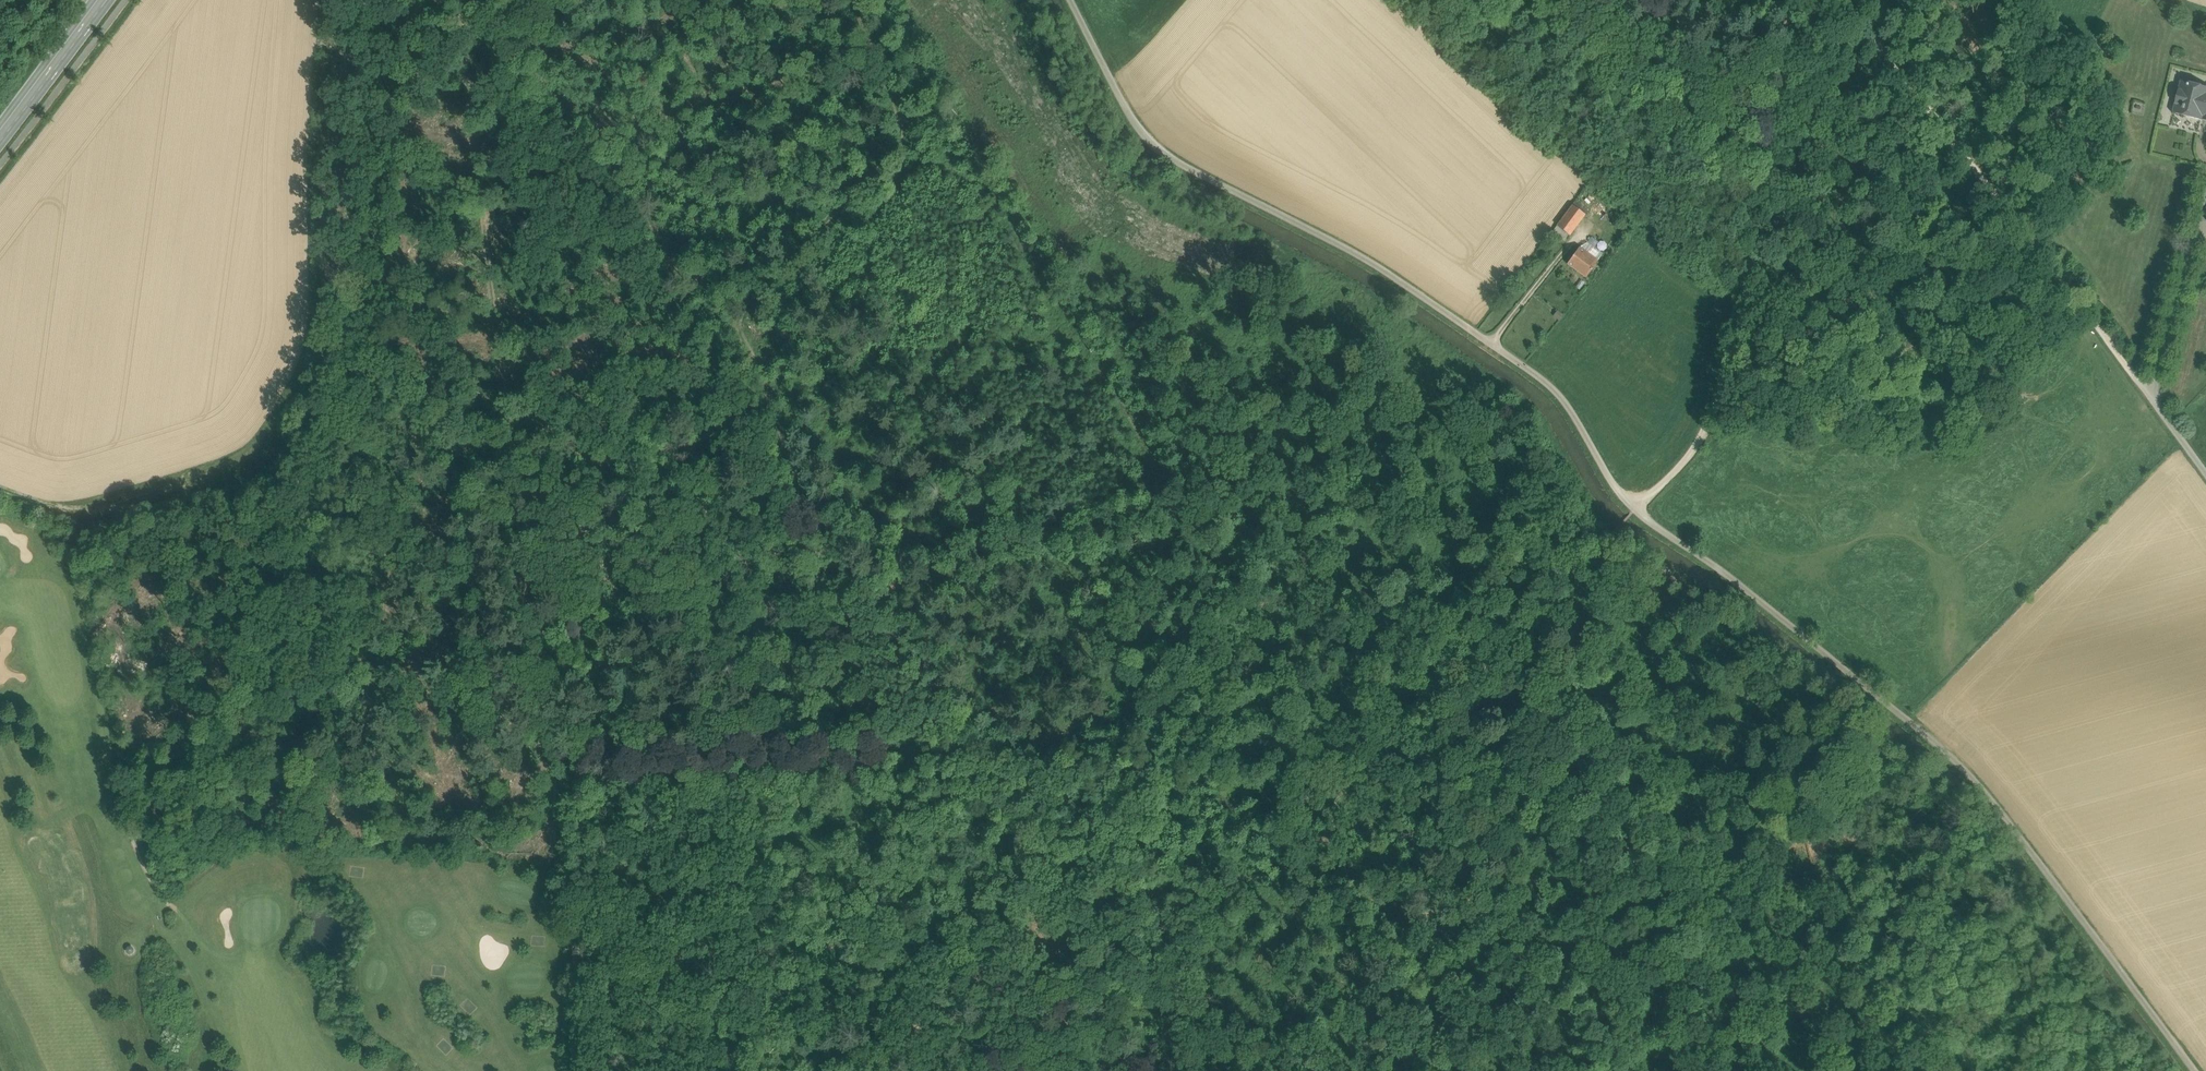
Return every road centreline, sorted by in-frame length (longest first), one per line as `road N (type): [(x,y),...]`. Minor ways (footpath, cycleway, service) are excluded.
road 1 (unclassified): [(2205,1069),(1991,790),(1900,702),(1789,612),(1637,510),(1561,395),(1538,377),(1359,254),(1153,145),(1072,0)]
road 2 (track): [(580,1070),(459,0)]
road 3 (track): [(1637,510),(1697,446),(1721,387),(1793,0)]
road 4 (track): [(2058,259),(1842,0)]
road 5 (unclassified): [(2205,465),(2058,259)]
road 6 (secondary): [(102,0),(0,137)]

